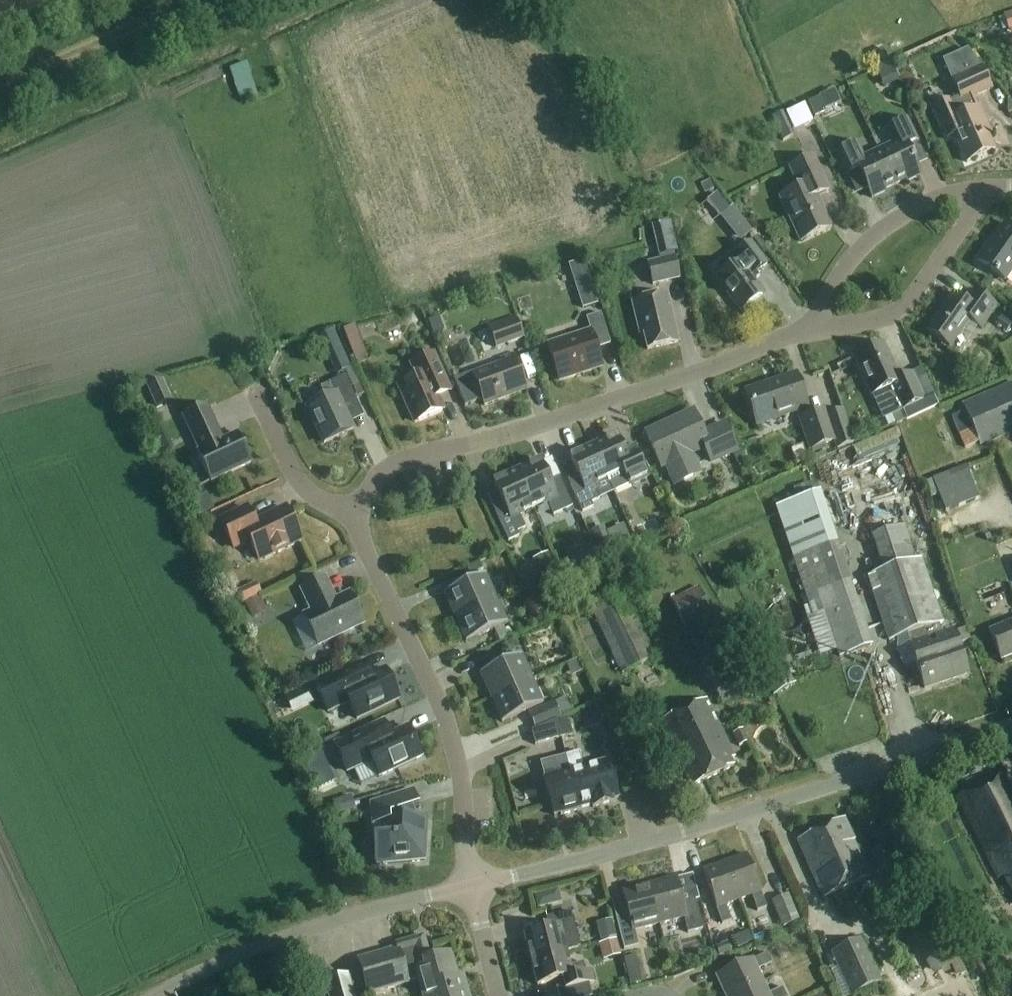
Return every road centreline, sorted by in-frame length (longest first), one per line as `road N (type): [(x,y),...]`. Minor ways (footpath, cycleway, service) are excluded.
road 1 (residential): [(472,883),(698,828),(1011,728)]
road 2 (residential): [(360,511),(384,468),(693,376),(819,324)]
road 3 (residential): [(472,883),(450,725),(365,542),(360,511)]
road 4 (unclassified): [(152,995),(312,928),(472,883)]
road 5 (residential): [(982,194),(958,242),(892,319),(819,324)]
road 6 (residential): [(819,324),(850,262),(890,225),(945,195),(982,194)]
road 7 (track): [(0,82),(186,0)]
road 8 (residential): [(360,511),(334,508),(298,482),(256,394)]

